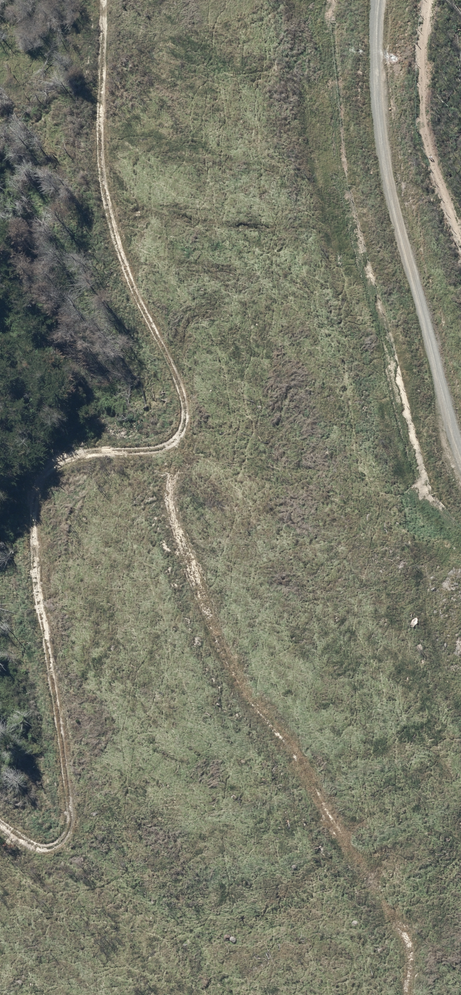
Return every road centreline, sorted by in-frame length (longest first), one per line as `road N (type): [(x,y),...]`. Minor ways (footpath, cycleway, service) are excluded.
road 1 (track): [(98,0),(110,200),(166,358),(171,406),(161,428),(140,442),(67,464),(42,483),(27,522),(49,809),(32,828),(0,821)]
road 2 (track): [(171,406),(164,505),(192,581),(229,676),(297,776),(341,869),(392,938),(392,994)]
road 3 (track): [(383,0),(373,55),(460,476)]

